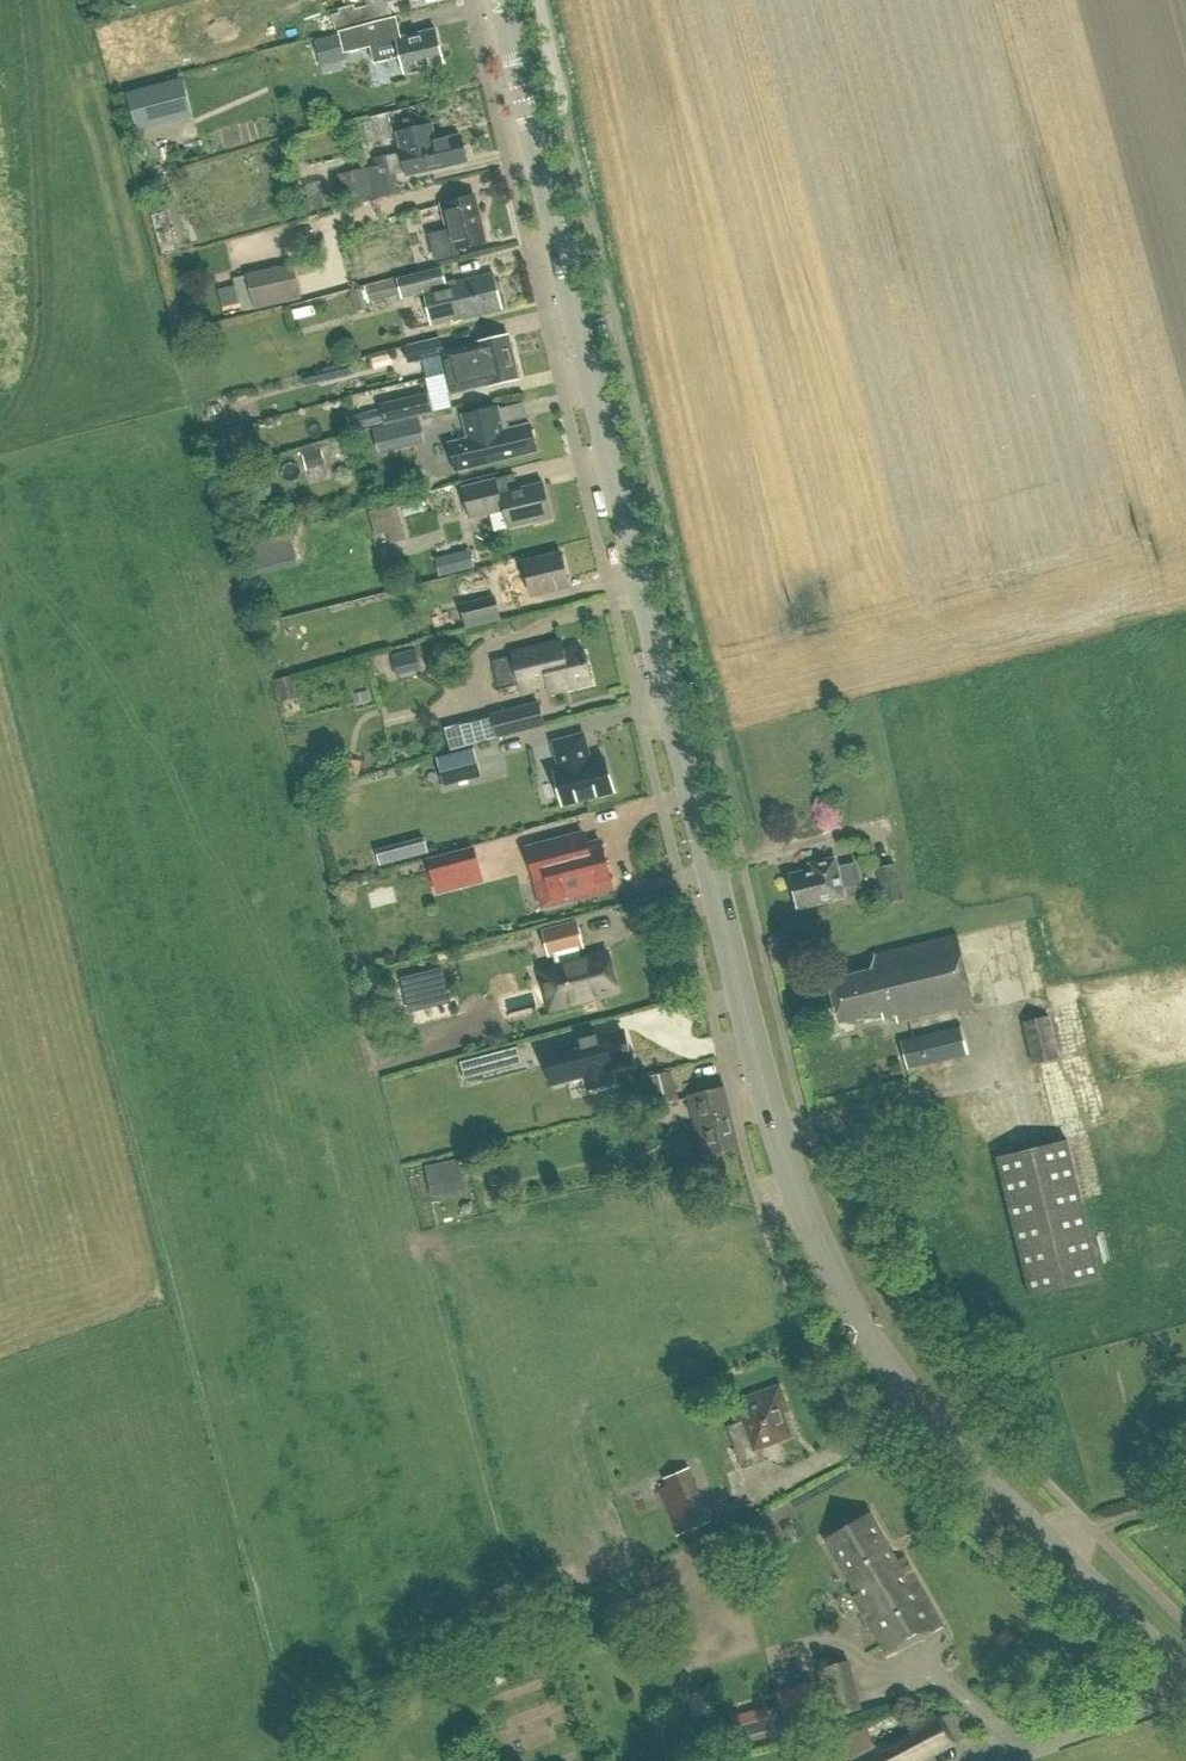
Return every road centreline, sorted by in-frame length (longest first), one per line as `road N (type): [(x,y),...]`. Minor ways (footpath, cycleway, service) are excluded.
road 1 (tertiary): [(1185,1679),(991,1483),(901,1376),(812,1222),(727,936),(506,0)]

